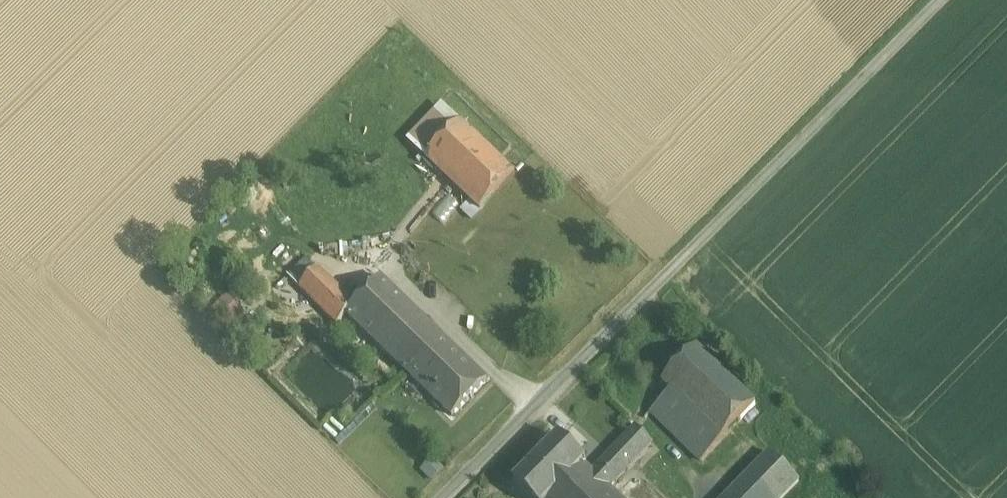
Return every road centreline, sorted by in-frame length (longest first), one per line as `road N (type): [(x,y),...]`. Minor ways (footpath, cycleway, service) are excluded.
road 1 (track): [(442,497),(938,0)]

